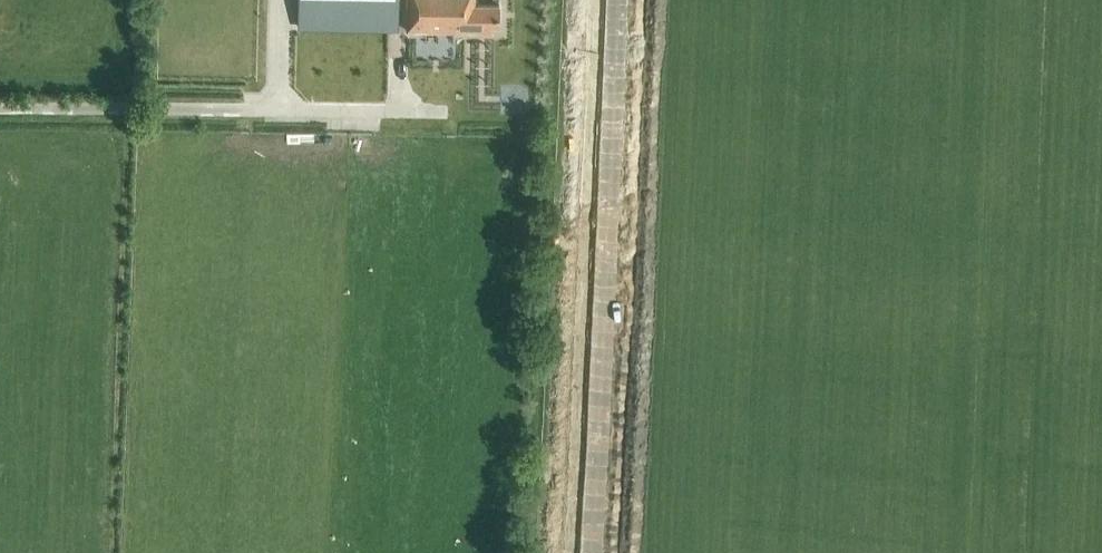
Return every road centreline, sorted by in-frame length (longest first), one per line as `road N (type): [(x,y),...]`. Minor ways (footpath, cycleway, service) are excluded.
road 1 (unclassified): [(195,113),(0,109)]

